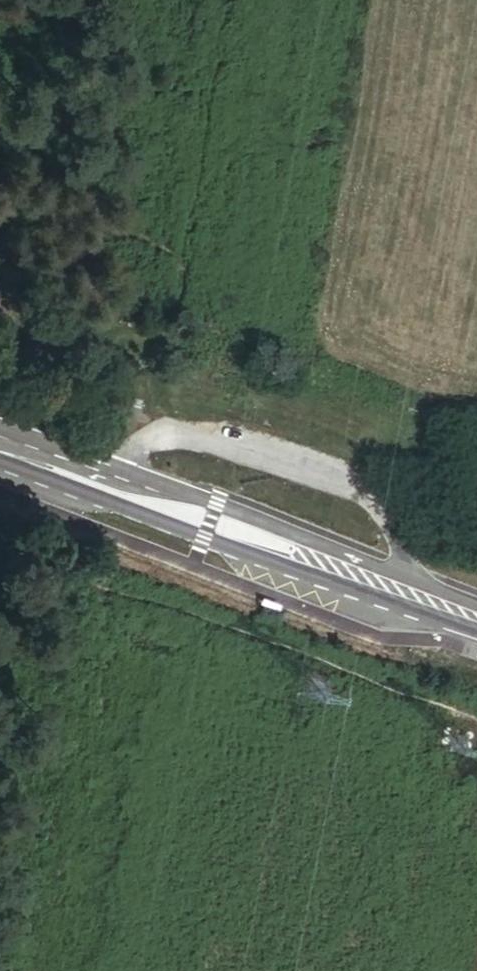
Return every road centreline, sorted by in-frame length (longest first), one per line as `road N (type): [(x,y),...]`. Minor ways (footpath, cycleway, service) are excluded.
road 1 (primary): [(476,627),(0,443)]

